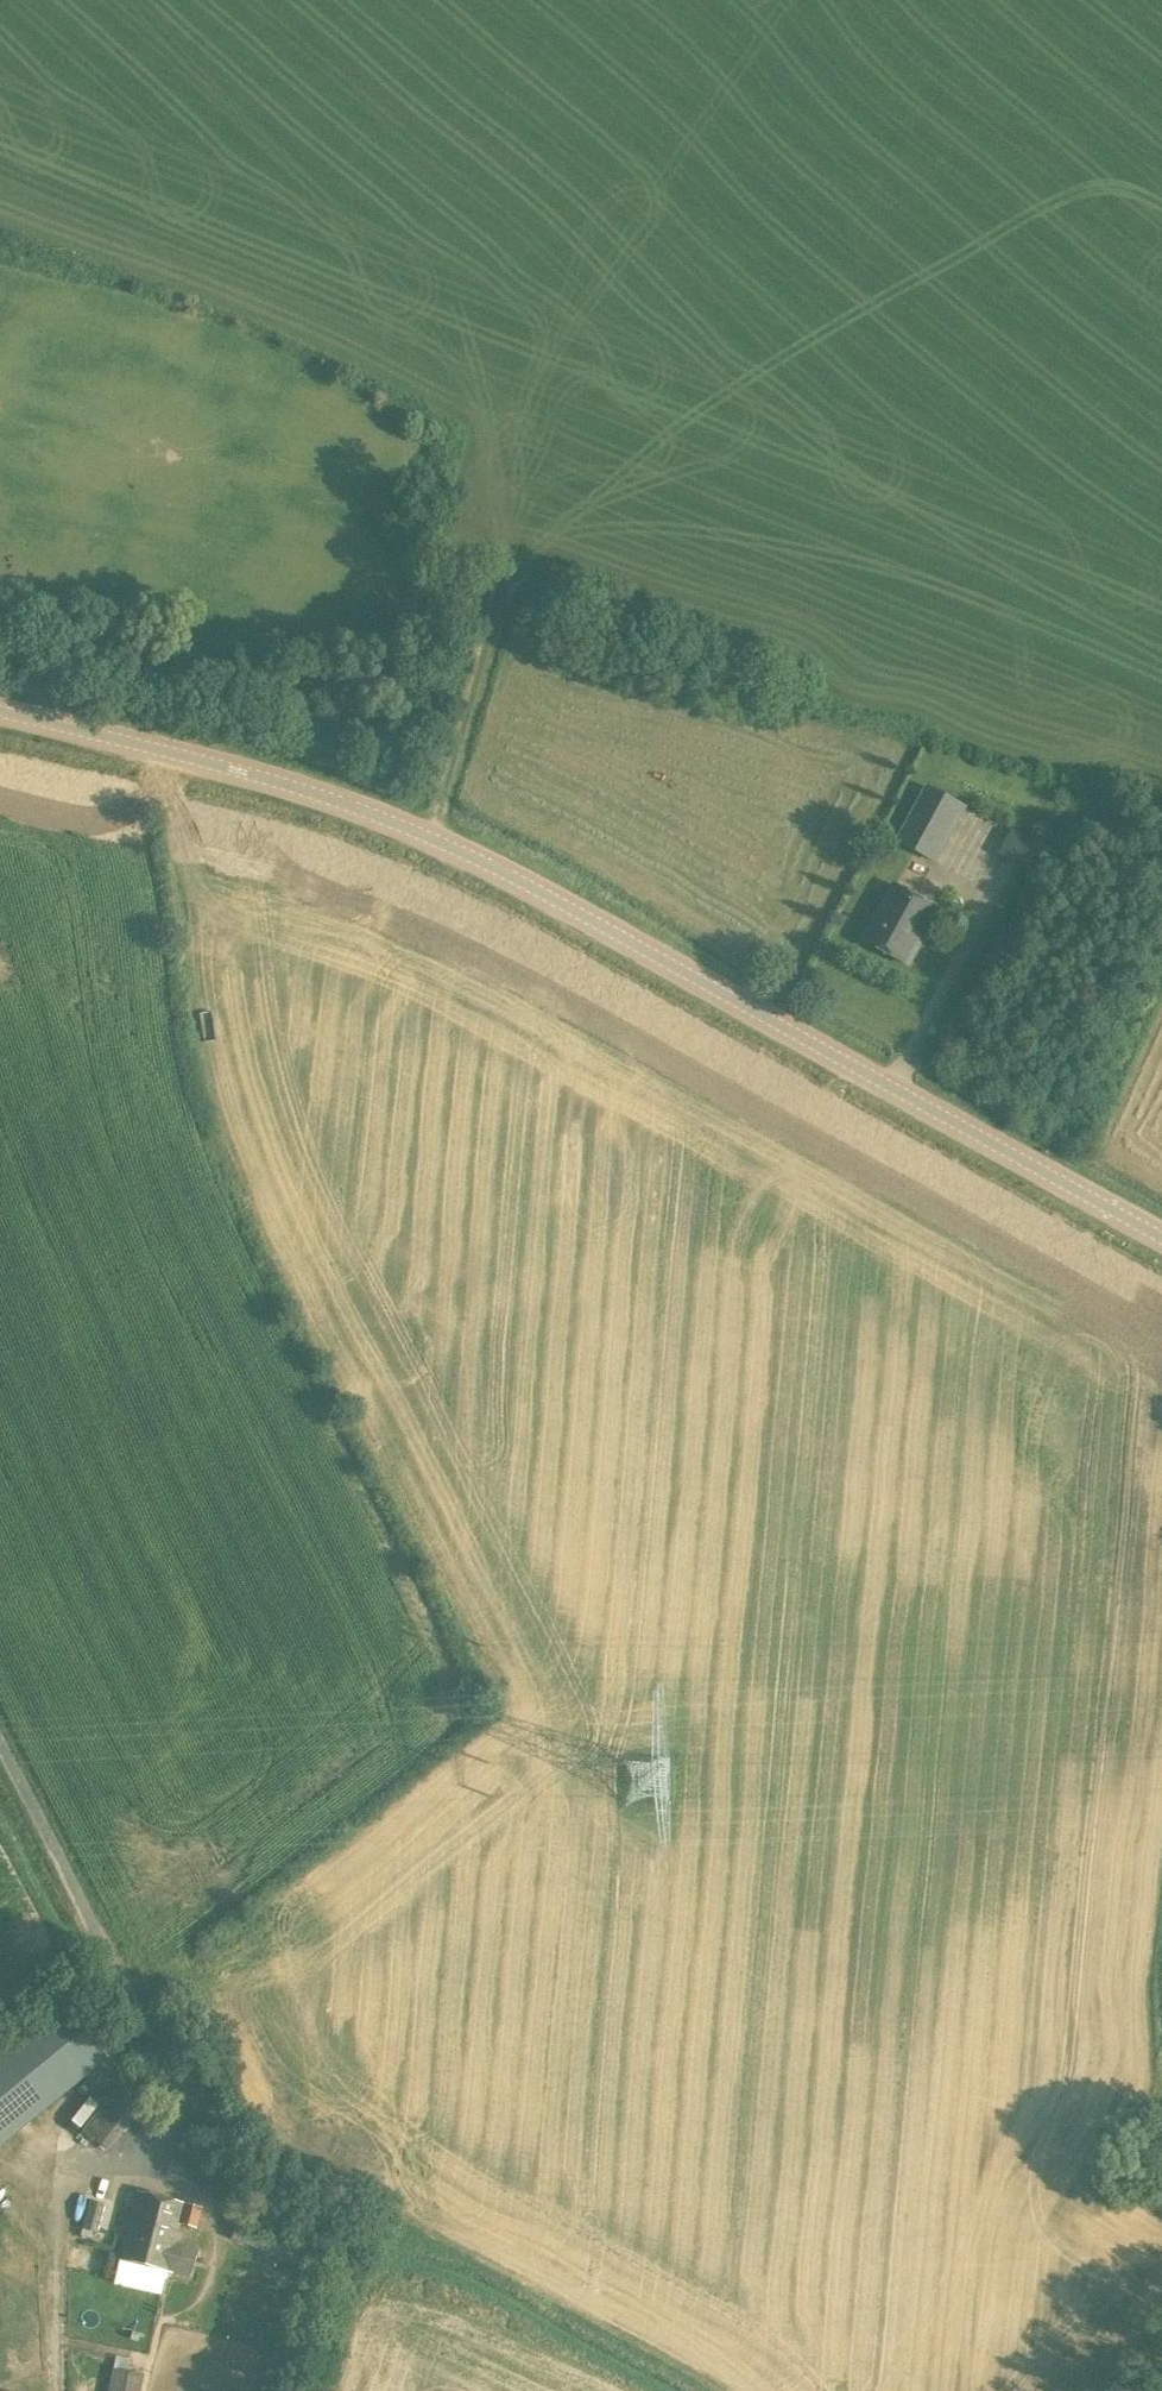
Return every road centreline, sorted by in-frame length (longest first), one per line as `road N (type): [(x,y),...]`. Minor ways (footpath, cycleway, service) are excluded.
road 1 (tertiary): [(1161,1233),(444,838),(334,794),(0,709)]
road 2 (unclassified): [(187,2091),(0,1739)]

